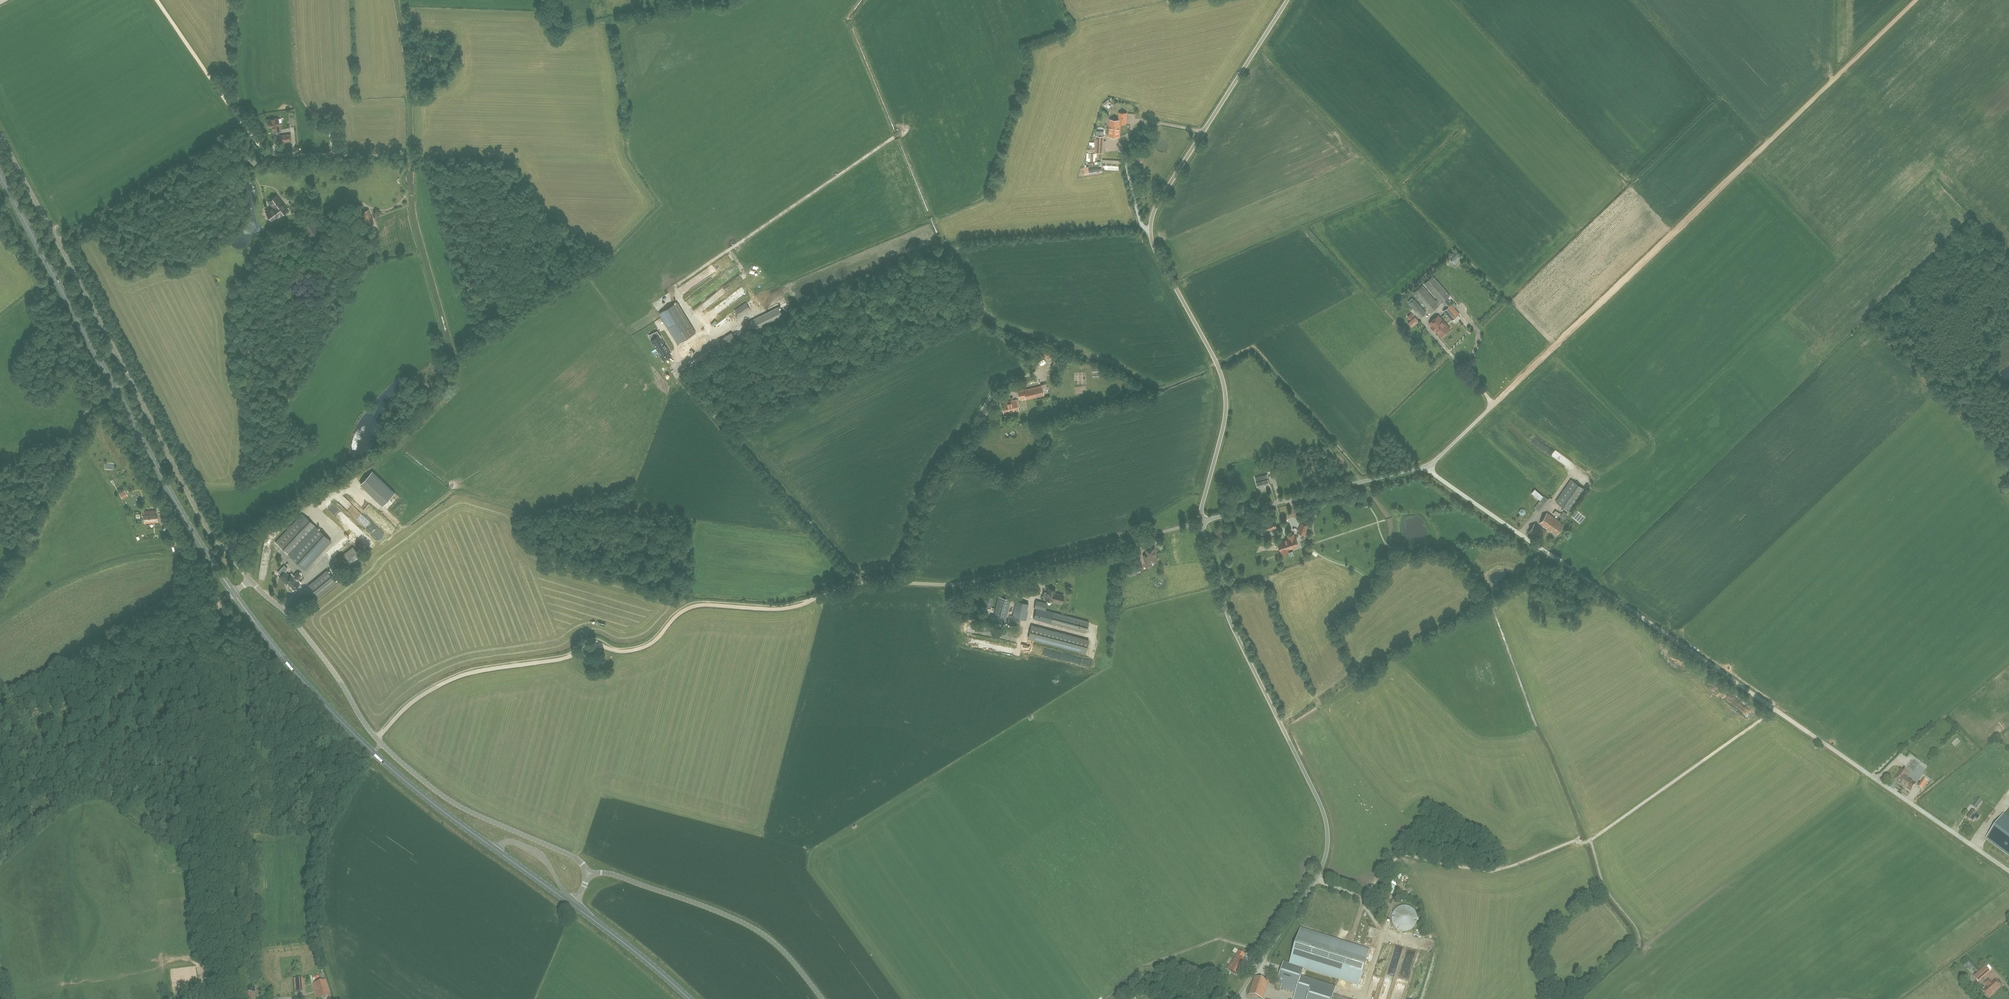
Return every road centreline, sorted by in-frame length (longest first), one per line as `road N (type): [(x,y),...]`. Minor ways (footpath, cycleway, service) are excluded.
road 1 (unclassified): [(2008,869),(1426,466)]
road 2 (primary): [(573,905),(443,812),(307,686),(213,565),(115,389)]
road 3 (unclassified): [(589,872),(575,858),(457,805),(381,744),(311,642),(212,535),(131,381)]
road 4 (unclassified): [(1201,522),(1225,415),(1224,385),(1155,250),(1151,222),(1287,0)]
road 5 (track): [(1499,401),(1917,0)]
road 6 (unclassified): [(1236,998),(1315,879),(1326,829),(1228,618),(1201,522)]
road 7 (track): [(810,602),(781,609),(698,606),(639,650),(593,645),(556,660),(467,674),(412,702),(378,740)]
road 8 (track): [(225,998),(210,623)]
road 9 (track): [(163,0),(256,146),(288,155),(408,156)]
road 10 (unclassified): [(903,583),(865,583),(853,574),(681,376)]
road 11 (unclassified): [(1201,522),(972,582),(903,583)]
road 12 (unclassified): [(131,381),(0,134)]
road 13 (unclassified): [(821,998),(762,932),(611,874),(589,872)]
road 14 (primary): [(115,389),(0,176)]
road 15 (unclassified): [(1201,522),(1426,466)]
road 16 (unclassified): [(0,572),(86,412),(115,389)]
road 17 (unclassified): [(903,583),(935,482),(981,413)]
road 18 (primary): [(689,998),(573,905)]

